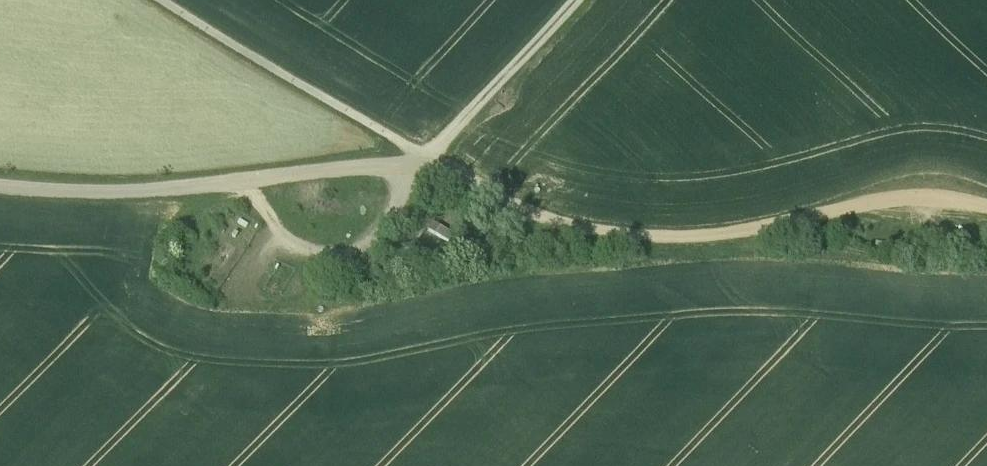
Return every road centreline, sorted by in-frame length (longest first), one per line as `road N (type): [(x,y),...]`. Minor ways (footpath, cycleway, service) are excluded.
road 1 (track): [(986,215),(904,203),(725,249),(604,246),(536,232),(166,0)]
road 2 (track): [(576,0),(430,163),(93,204),(0,198)]

